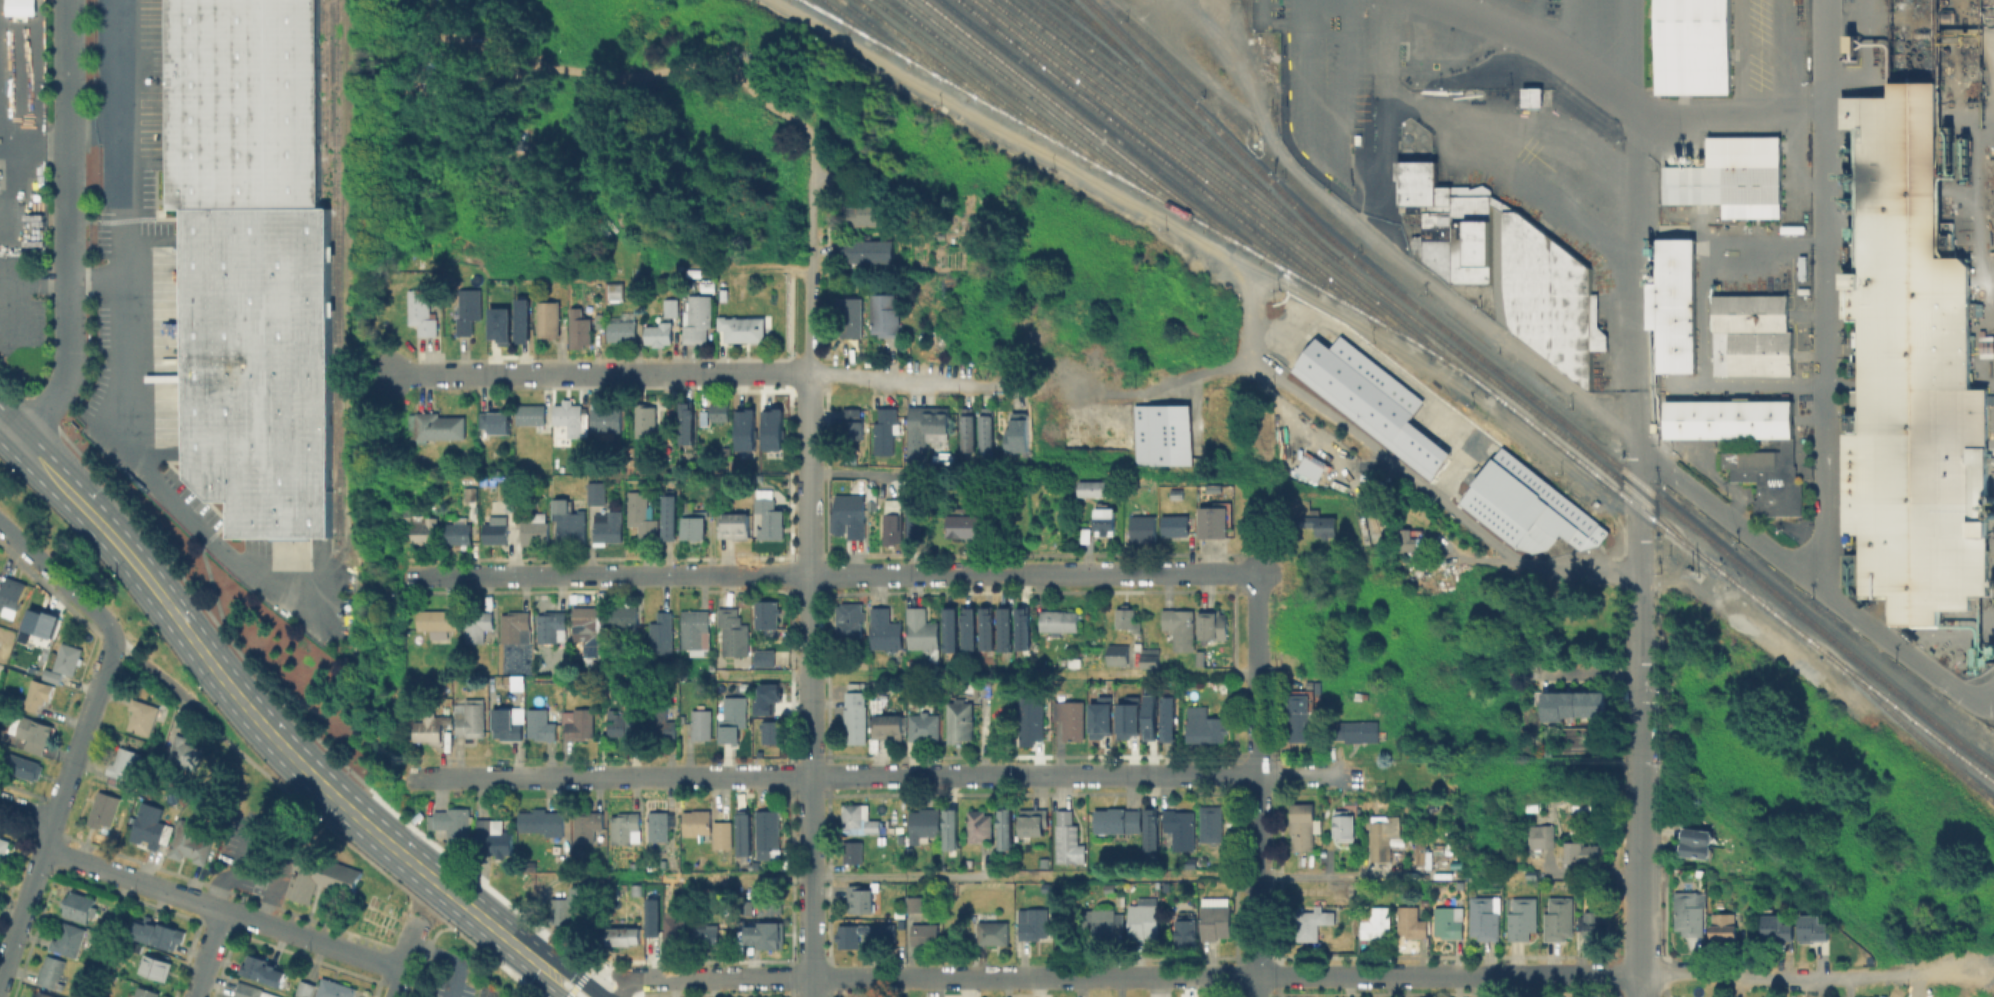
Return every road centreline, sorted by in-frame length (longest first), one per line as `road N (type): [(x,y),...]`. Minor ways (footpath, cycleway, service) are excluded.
road 1 (residential): [(810,977),(808,279)]
road 2 (residential): [(1805,578),(1824,534),(1825,0)]
road 3 (residential): [(1257,572),(695,575)]
road 4 (primary): [(348,808),(252,712),(123,549),(15,438)]
road 5 (residential): [(15,438),(54,401),(68,370),(66,0)]
road 6 (residential): [(1637,448),(1286,162)]
road 7 (residential): [(1637,448),(1631,0)]
road 8 (residential): [(1258,774),(810,775)]
road 9 (residential): [(401,970),(58,854),(42,818),(0,802)]
road 10 (residential): [(1987,699),(1959,692),(1637,448)]
road 11 (residential): [(809,373),(388,374)]
road 12 (residential): [(810,775),(404,778)]
road 13 (residential): [(1639,973),(1258,976)]
road 14 (residential): [(1638,817),(1637,448)]
road 15 (residential): [(1521,560),(1252,360)]
road 16 (residential): [(1258,996),(1257,672)]
road 17 (residential): [(1126,976),(810,977)]
road 18 (residential): [(1924,972),(1639,973)]
road 19 (primary): [(542,966),(348,808)]
road 20 (residential): [(1029,387),(809,373)]
road 21 (residential): [(810,977),(635,979),(607,996)]
road 22 (residential): [(48,835),(112,640)]
road 23 (residential): [(613,575),(410,576)]
road 24 (residential): [(1252,360),(1129,394),(1077,380)]
road 25 (residential): [(1639,996),(1638,817)]
road 26 (residential): [(112,640),(106,621),(0,522)]
road 27 (residential): [(0,980),(48,835)]
road 28 (residential): [(1258,976),(1126,976)]
road 29 (residential): [(1286,162),(1267,130),(1243,43)]

